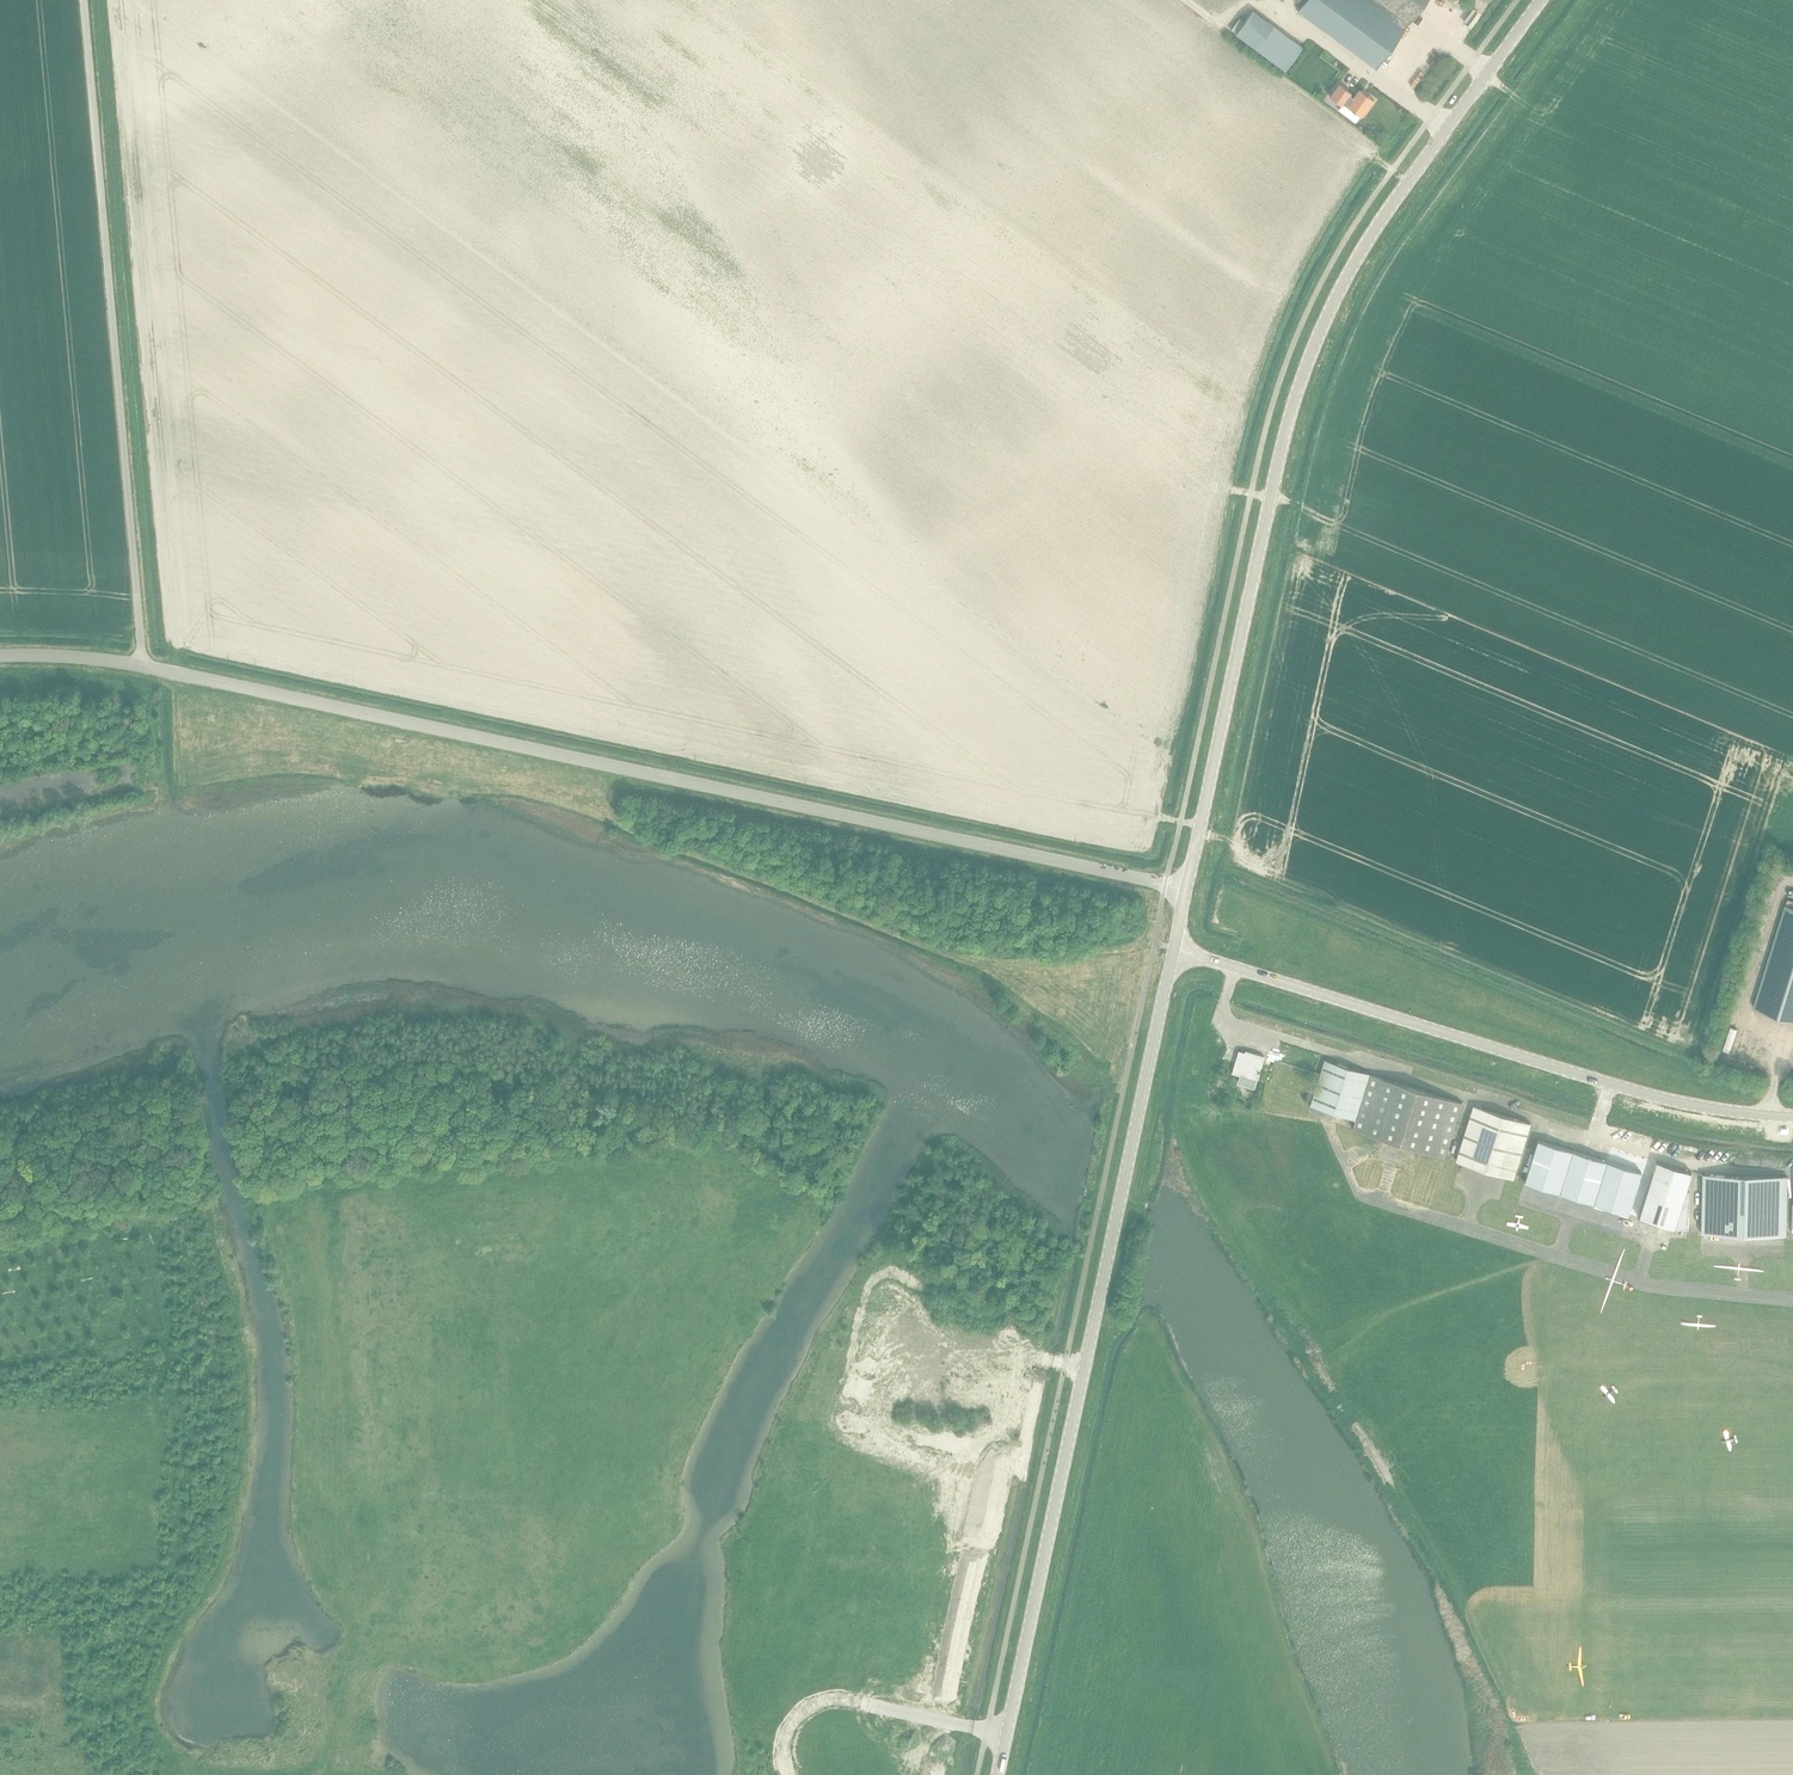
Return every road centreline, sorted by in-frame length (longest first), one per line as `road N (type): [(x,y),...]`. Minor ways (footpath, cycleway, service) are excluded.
road 1 (unclassified): [(1185,890),(140,665)]
road 2 (tertiary): [(1185,890),(1289,396),(1364,239),(1539,0)]
road 3 (tertiary): [(995,1774),(1173,947)]
road 4 (residential): [(83,0),(140,665)]
road 5 (unclassified): [(1792,1116),(1642,1092),(1173,947)]
road 6 (residential): [(140,665),(0,656)]

